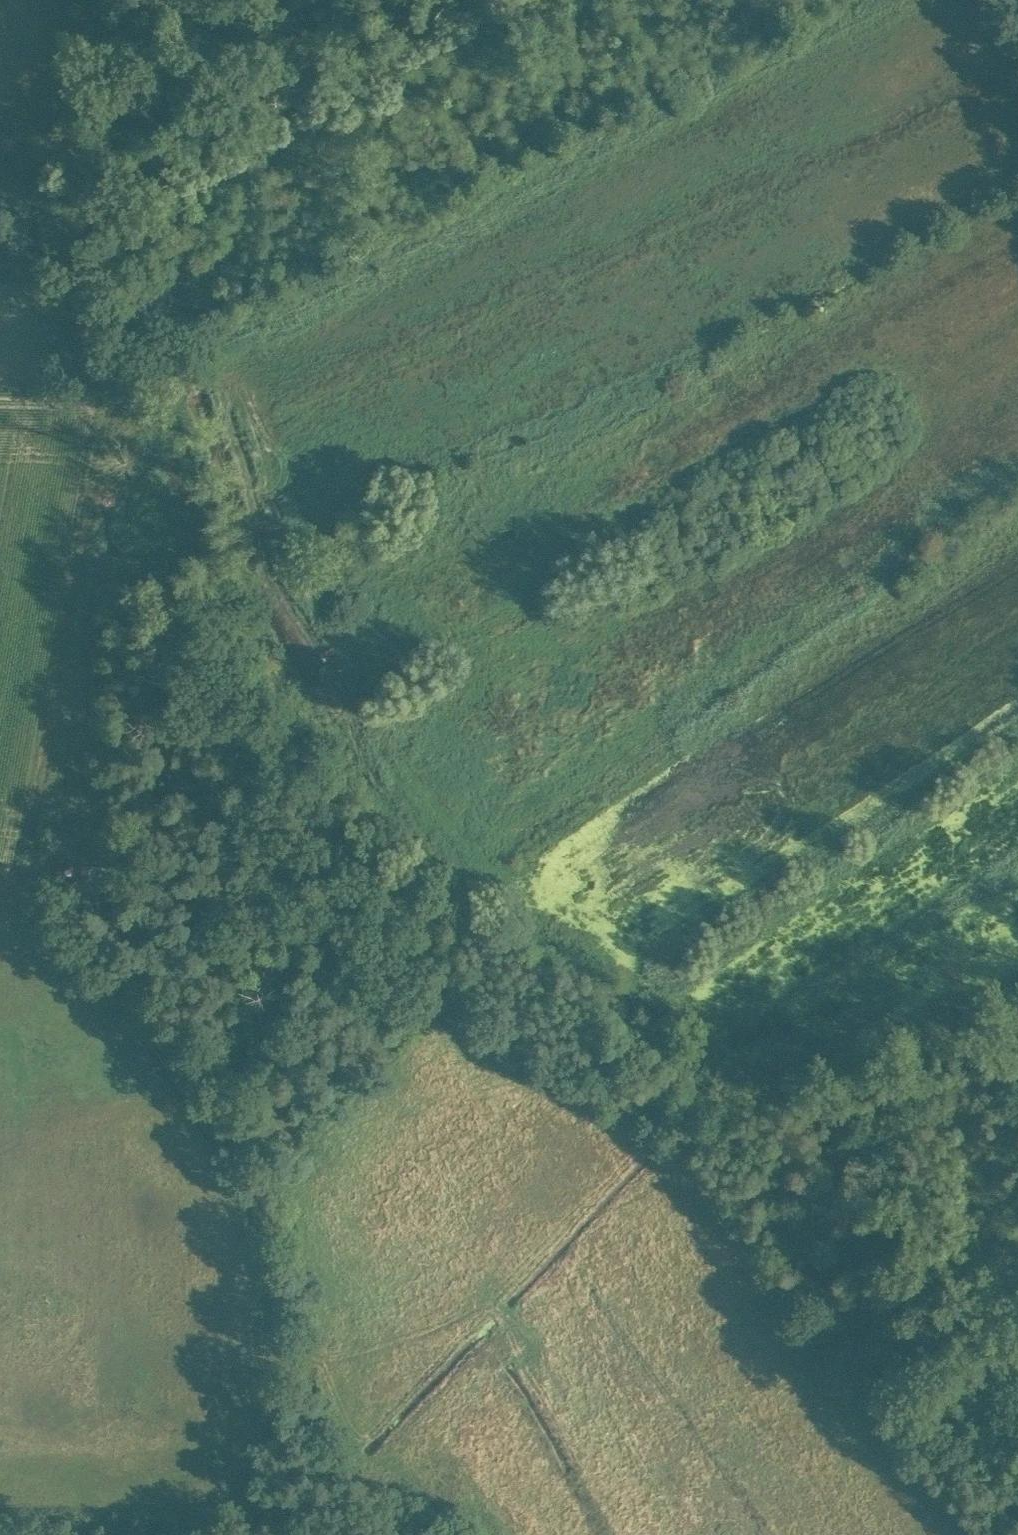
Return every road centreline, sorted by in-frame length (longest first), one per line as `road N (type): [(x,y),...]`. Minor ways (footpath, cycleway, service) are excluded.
road 1 (track): [(427,1534),(358,1516),(315,1470),(257,1180),(156,1028),(15,888)]

